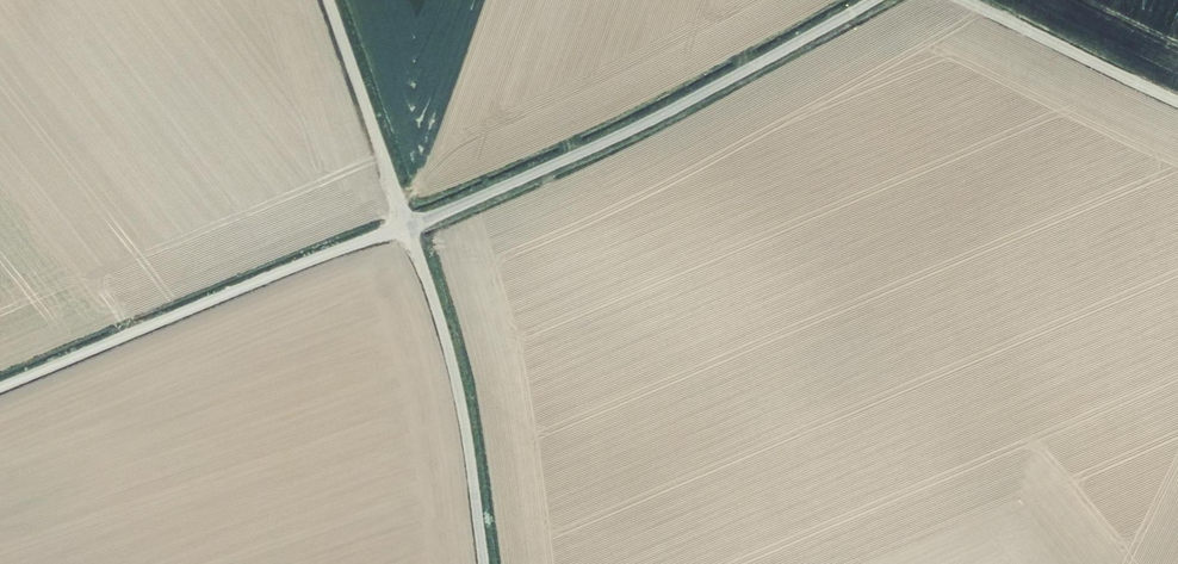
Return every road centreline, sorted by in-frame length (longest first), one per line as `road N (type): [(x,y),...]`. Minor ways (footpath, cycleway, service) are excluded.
road 1 (unclassified): [(408,226),(637,127),(873,0)]
road 2 (unclassified): [(0,387),(408,226)]
road 3 (unclassified): [(484,563),(453,367),(408,226)]
road 4 (unclassified): [(408,226),(328,0)]
road 5 (unclassified): [(963,0),(1177,103)]

